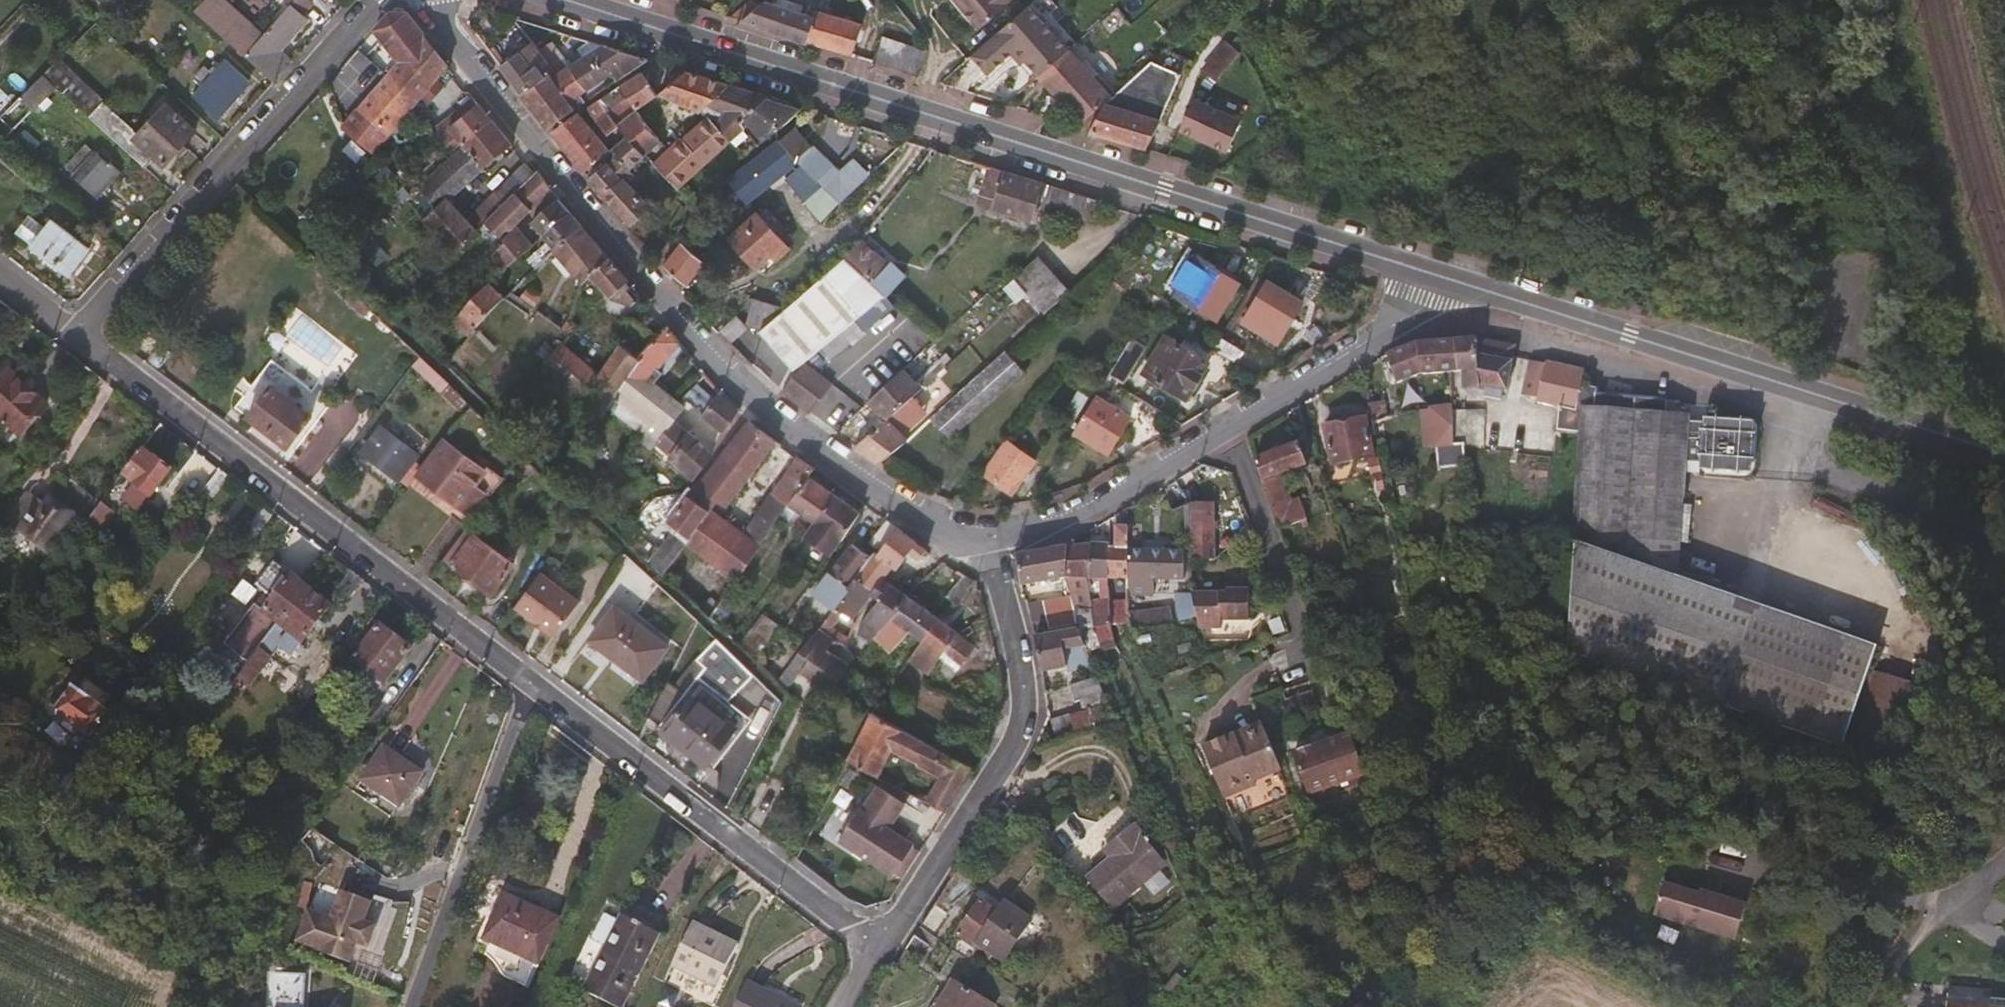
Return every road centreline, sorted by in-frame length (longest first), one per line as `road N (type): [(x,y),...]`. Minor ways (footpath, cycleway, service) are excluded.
road 1 (residential): [(384,0),(99,316),(95,347),(538,687)]
road 2 (tertiary): [(1453,280),(565,0)]
road 3 (residential): [(983,537),(947,527),(762,400),(632,255),(438,0)]
road 4 (residential): [(983,537),(1028,697),(1024,729),(897,927),(873,941)]
road 5 (residential): [(538,687),(873,941)]
road 6 (tertiary): [(1802,389),(1453,280)]
road 7 (residential): [(538,687),(524,704),(413,1006)]
road 8 (unclassified): [(1802,389),(1809,427),(1846,474),(2004,551)]
road 9 (residential): [(1227,423),(1025,535),(983,537)]
road 10 (residential): [(1453,280),(1227,423)]
road 11 (residential): [(1227,423),(1310,643),(1299,660)]
road 12 (unclassified): [(2004,857),(1971,891),(1932,905),(1871,902),(1782,879)]
road 13 (tertiary): [(2004,453),(1802,389)]

